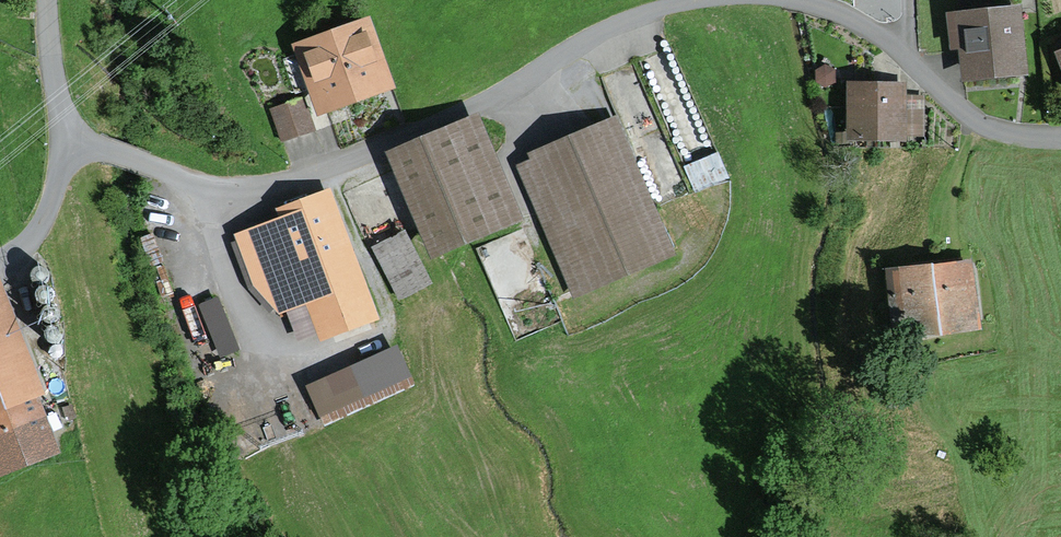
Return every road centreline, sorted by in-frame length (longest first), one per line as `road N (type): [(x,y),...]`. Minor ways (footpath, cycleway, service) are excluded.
road 1 (residential): [(697,0),(582,41),(465,111),(276,182),(200,182),(61,138)]
road 2 (residential): [(1060,136),(992,129),(963,113),(869,30),(790,0)]
road 3 (residential): [(0,264),(39,227),(61,138)]
road 4 (residential): [(61,138),(46,0)]

